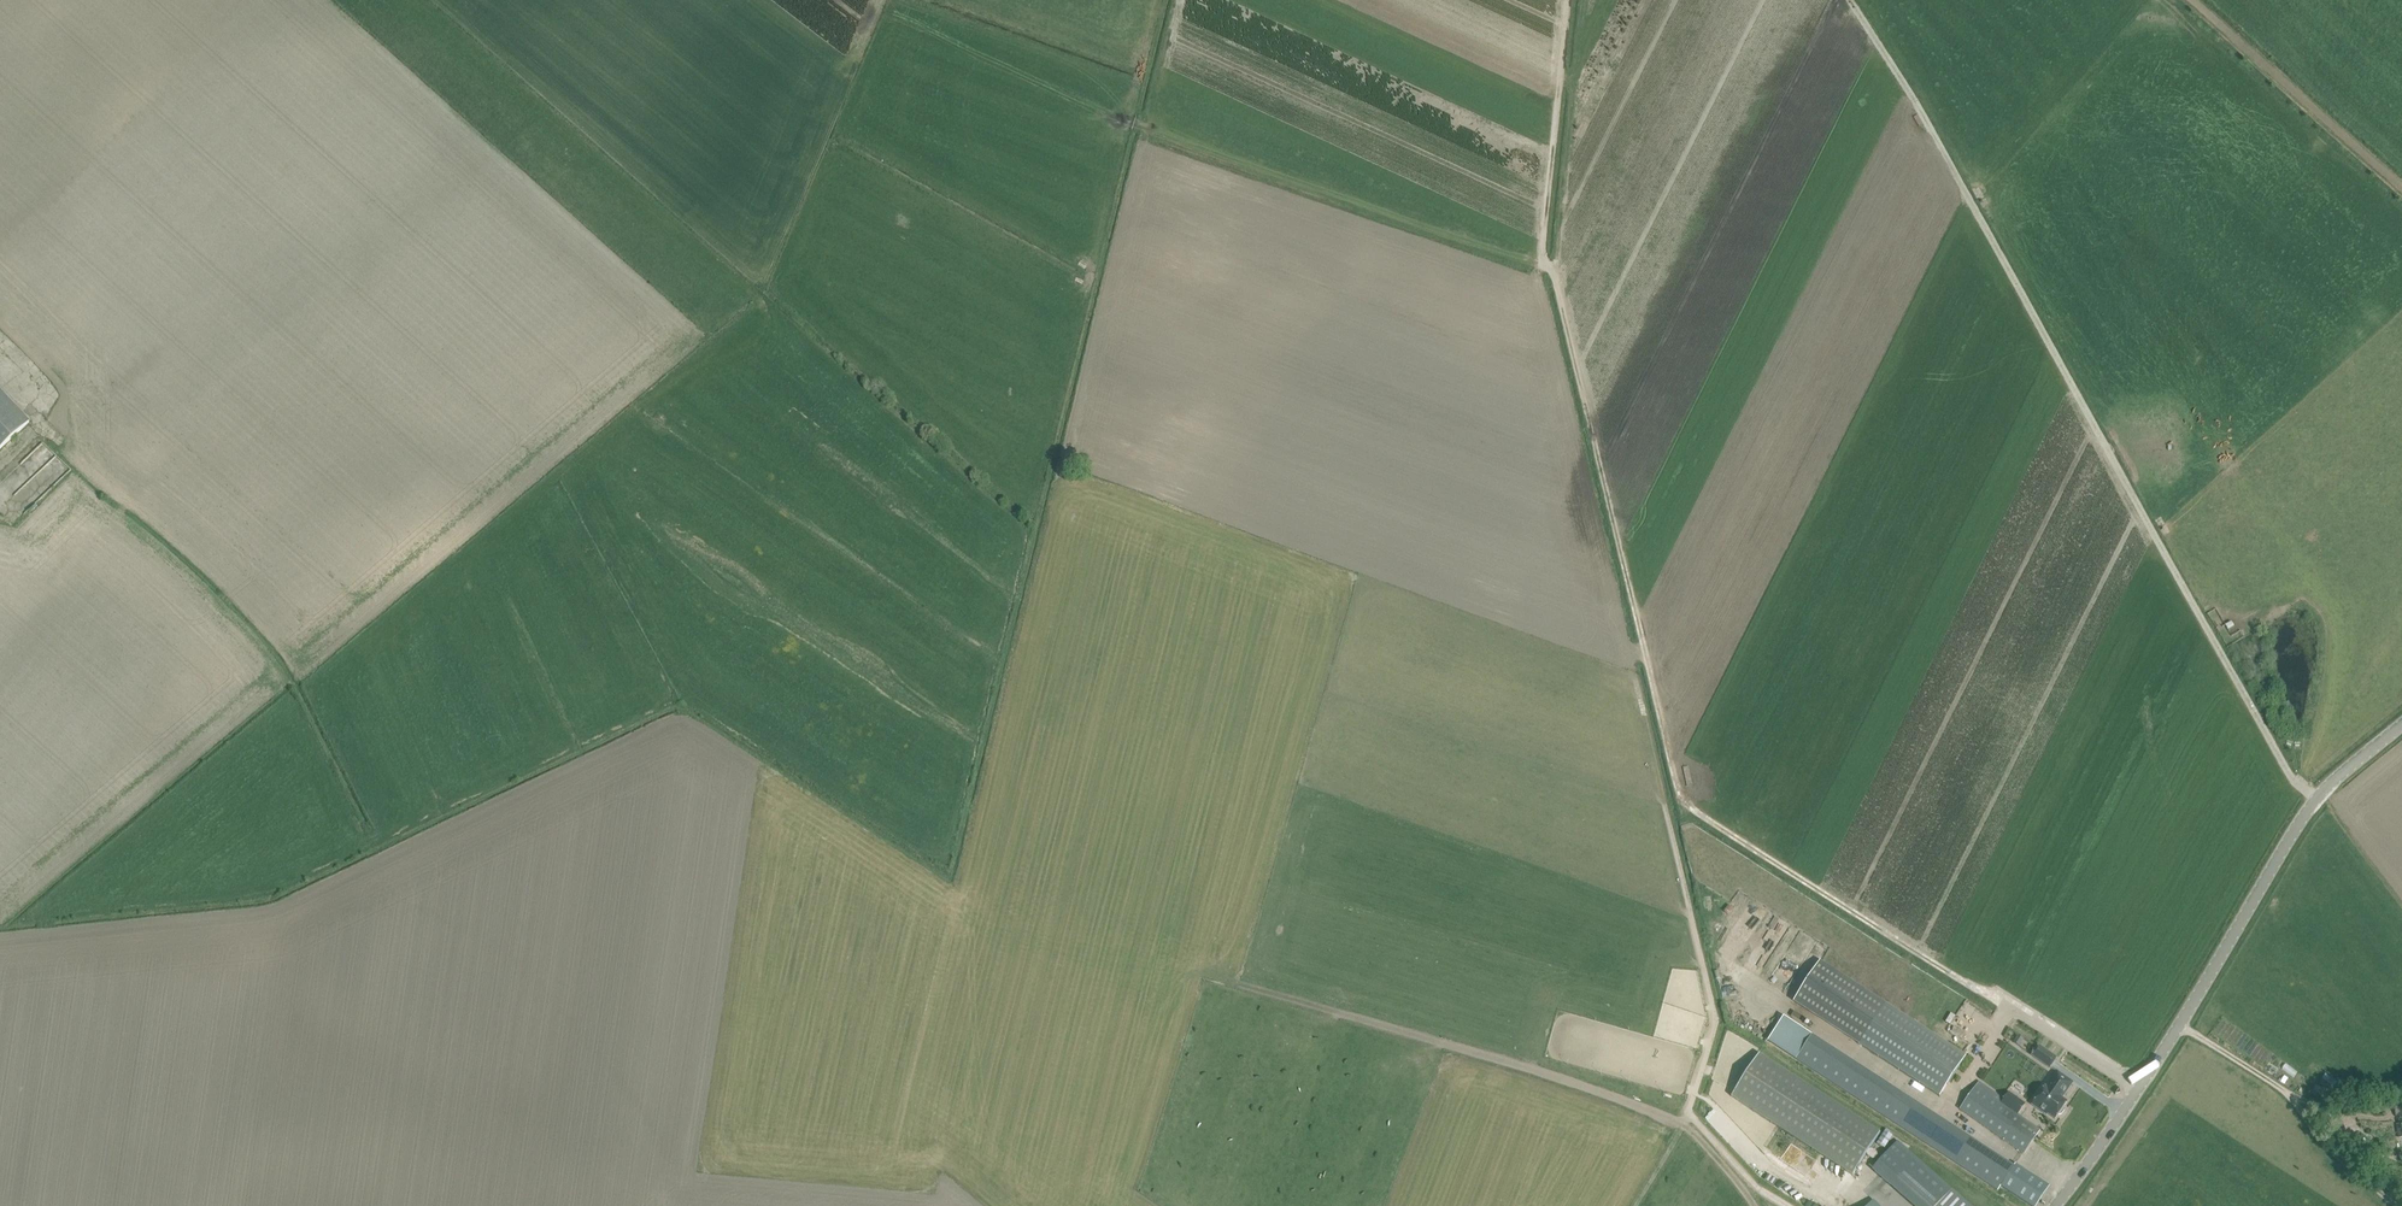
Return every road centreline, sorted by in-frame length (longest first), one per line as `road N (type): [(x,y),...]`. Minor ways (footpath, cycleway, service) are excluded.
road 1 (unclassified): [(2058,1205),(2153,1076),(2310,807),(2401,723)]
road 2 (track): [(2181,1028),(2287,1095),(2336,1157),(2395,1205)]

